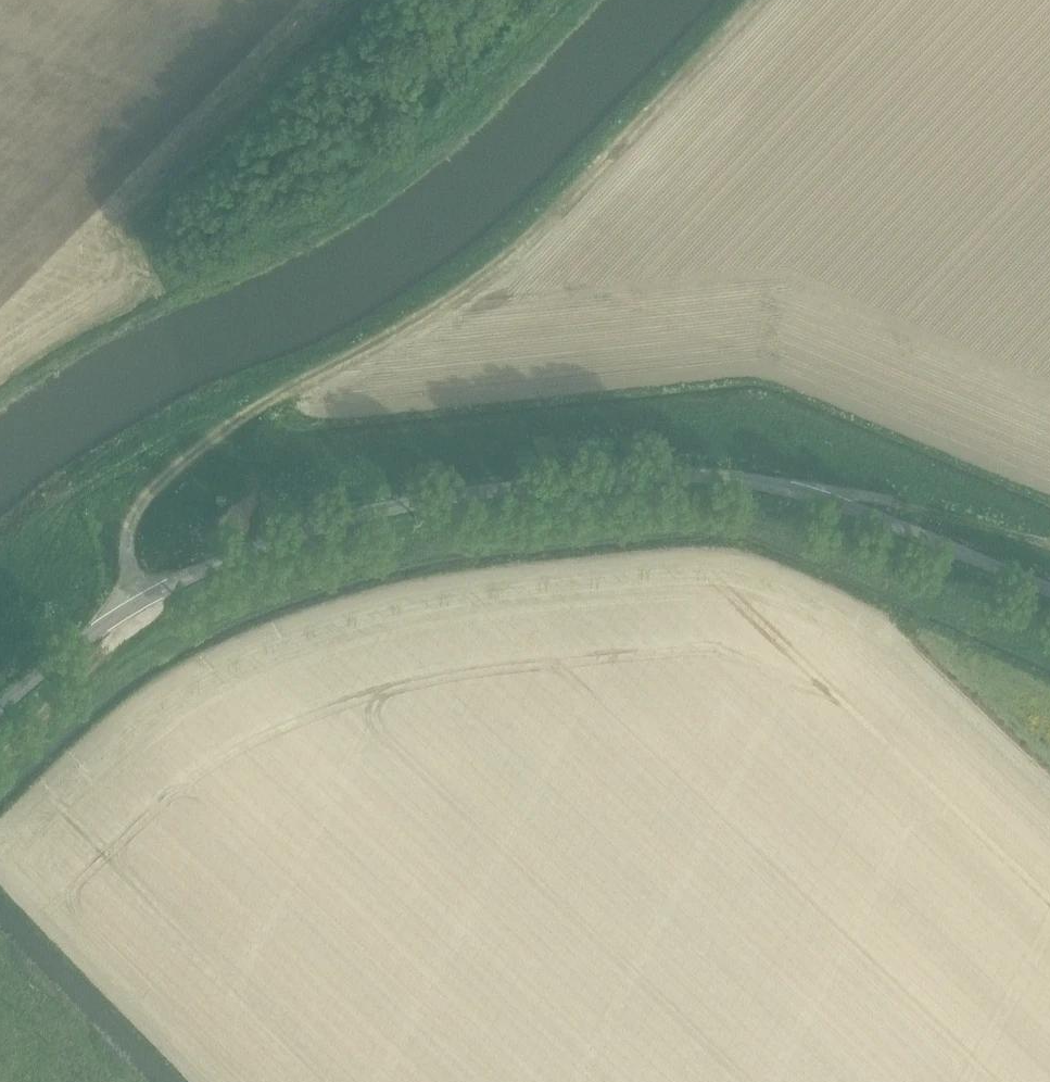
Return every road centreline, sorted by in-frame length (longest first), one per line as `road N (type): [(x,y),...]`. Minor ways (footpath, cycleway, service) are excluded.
road 1 (unclassified): [(0,709),(106,623),(236,554),(334,521),(512,488),(733,477),(840,504),(1049,591)]
road 2 (track): [(136,604),(126,560),(146,493),(268,397),(408,326),(499,265),(758,0)]
road 3 (track): [(1049,545),(876,499),(791,489)]

